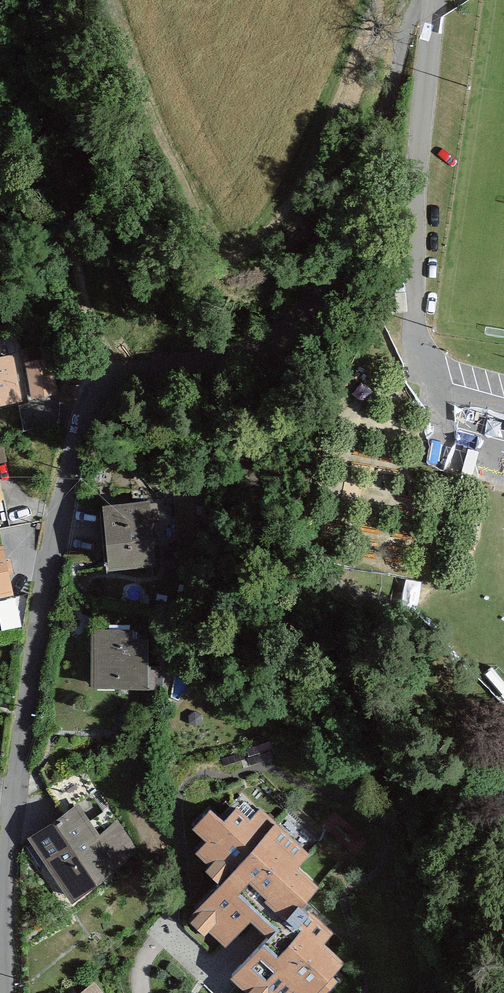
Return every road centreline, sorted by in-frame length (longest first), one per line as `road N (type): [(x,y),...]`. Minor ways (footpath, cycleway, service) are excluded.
road 1 (residential): [(6,992),(6,887),(38,623),(94,389)]
road 2 (residential): [(428,0),(408,25),(357,212),(322,297),(300,325),(264,352),(126,373),(94,389)]
road 3 (residential): [(431,0),(413,330),(436,392)]

